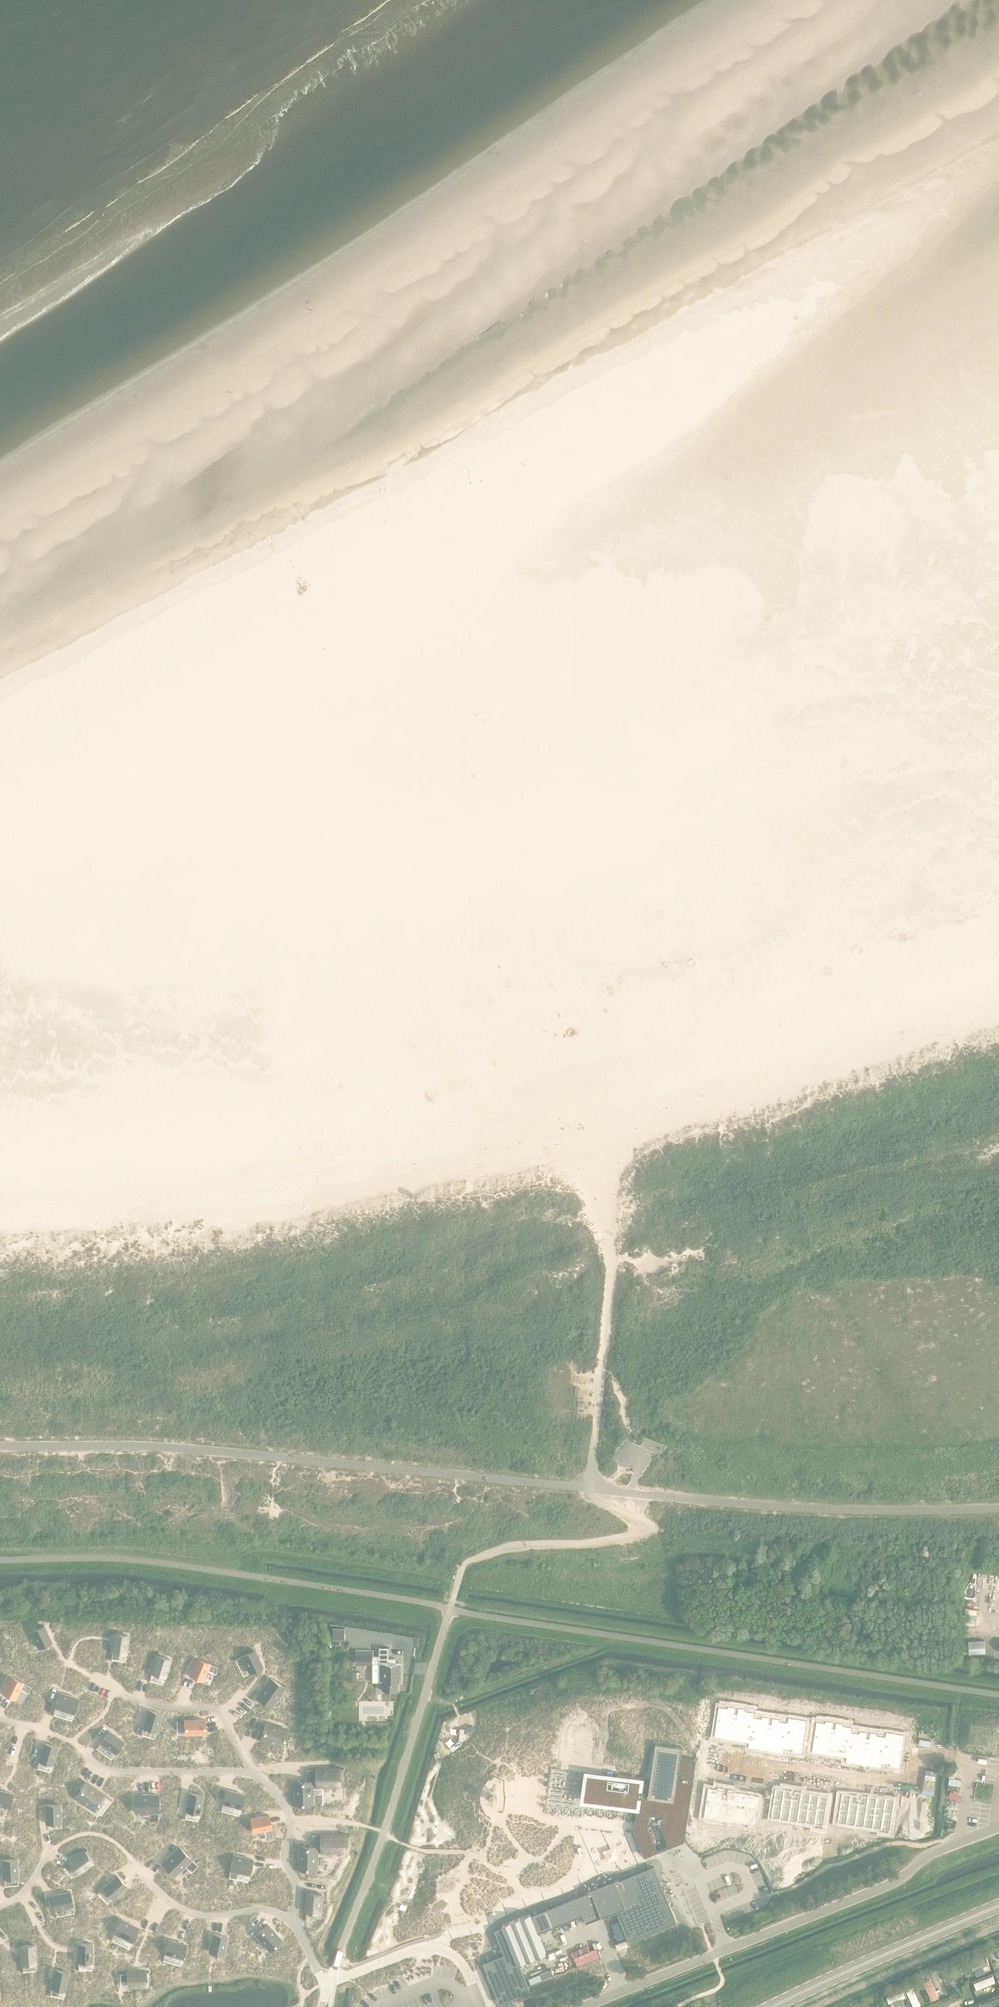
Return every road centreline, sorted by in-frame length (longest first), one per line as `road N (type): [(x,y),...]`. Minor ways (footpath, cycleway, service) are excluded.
road 1 (track): [(612,1144),(625,339),(614,315),(578,285),(548,240)]
road 2 (unclassified): [(581,2006),(894,1883),(944,1848)]
road 3 (tertiary): [(771,2006),(998,1906)]
road 4 (track): [(424,1696),(480,1691),(594,1649),(602,1634)]

